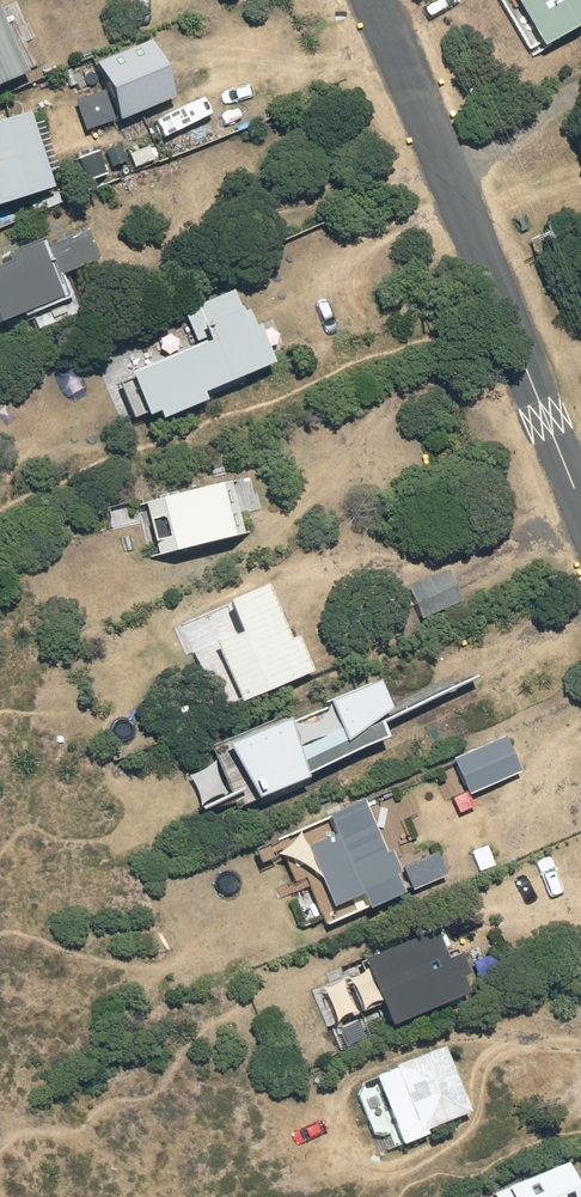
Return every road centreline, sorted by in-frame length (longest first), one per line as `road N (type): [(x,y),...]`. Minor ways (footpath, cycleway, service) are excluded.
road 1 (unclassified): [(372,0),(580,512)]

